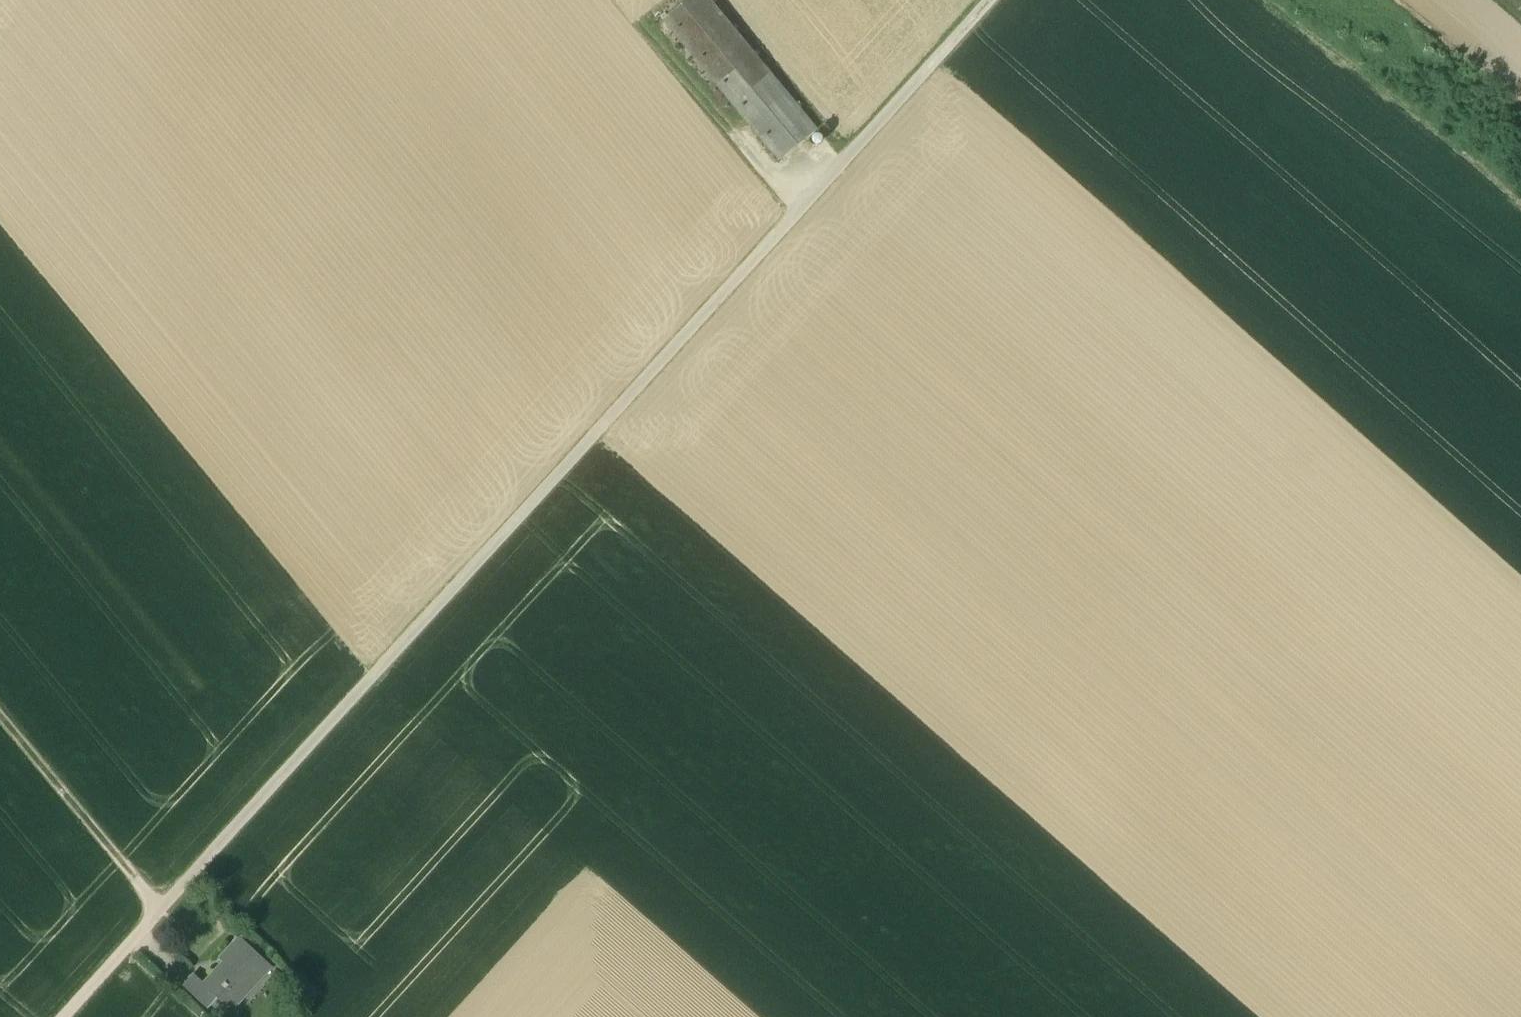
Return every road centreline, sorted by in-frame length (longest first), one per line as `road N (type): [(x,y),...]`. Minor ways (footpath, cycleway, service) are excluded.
road 1 (track): [(162,910),(989,0)]
road 2 (track): [(162,910),(0,711)]

